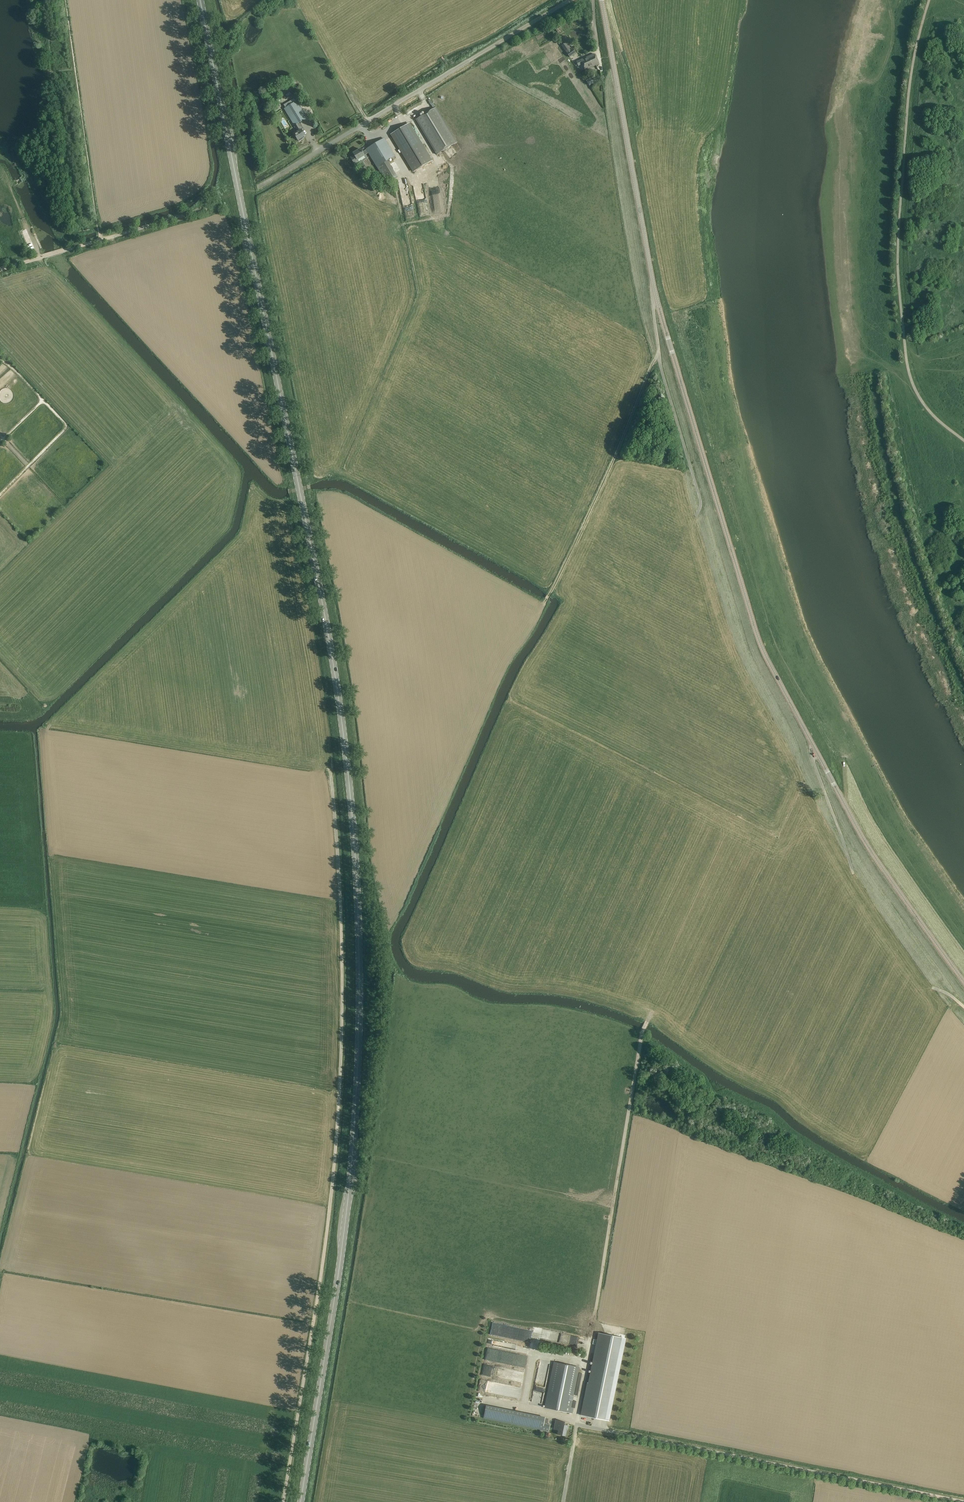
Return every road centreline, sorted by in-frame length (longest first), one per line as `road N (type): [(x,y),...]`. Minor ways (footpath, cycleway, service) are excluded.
road 1 (primary): [(301,1501),(352,1155),(356,850),(324,603),(199,0)]
road 2 (tertiary): [(963,981),(864,840),(762,648),(657,301),(601,0)]
road 3 (unclassified): [(283,1501),(339,1115),(342,928),(331,773)]
road 4 (unclassified): [(576,1424),(648,1020)]
road 5 (unclassified): [(963,1501),(576,1424)]
road 6 (unclassified): [(258,187),(570,0)]
road 7 (track): [(656,295),(659,354),(545,602)]
road 8 (unclassified): [(0,270),(199,210)]
road 9 (track): [(816,751),(814,763),(853,872)]

